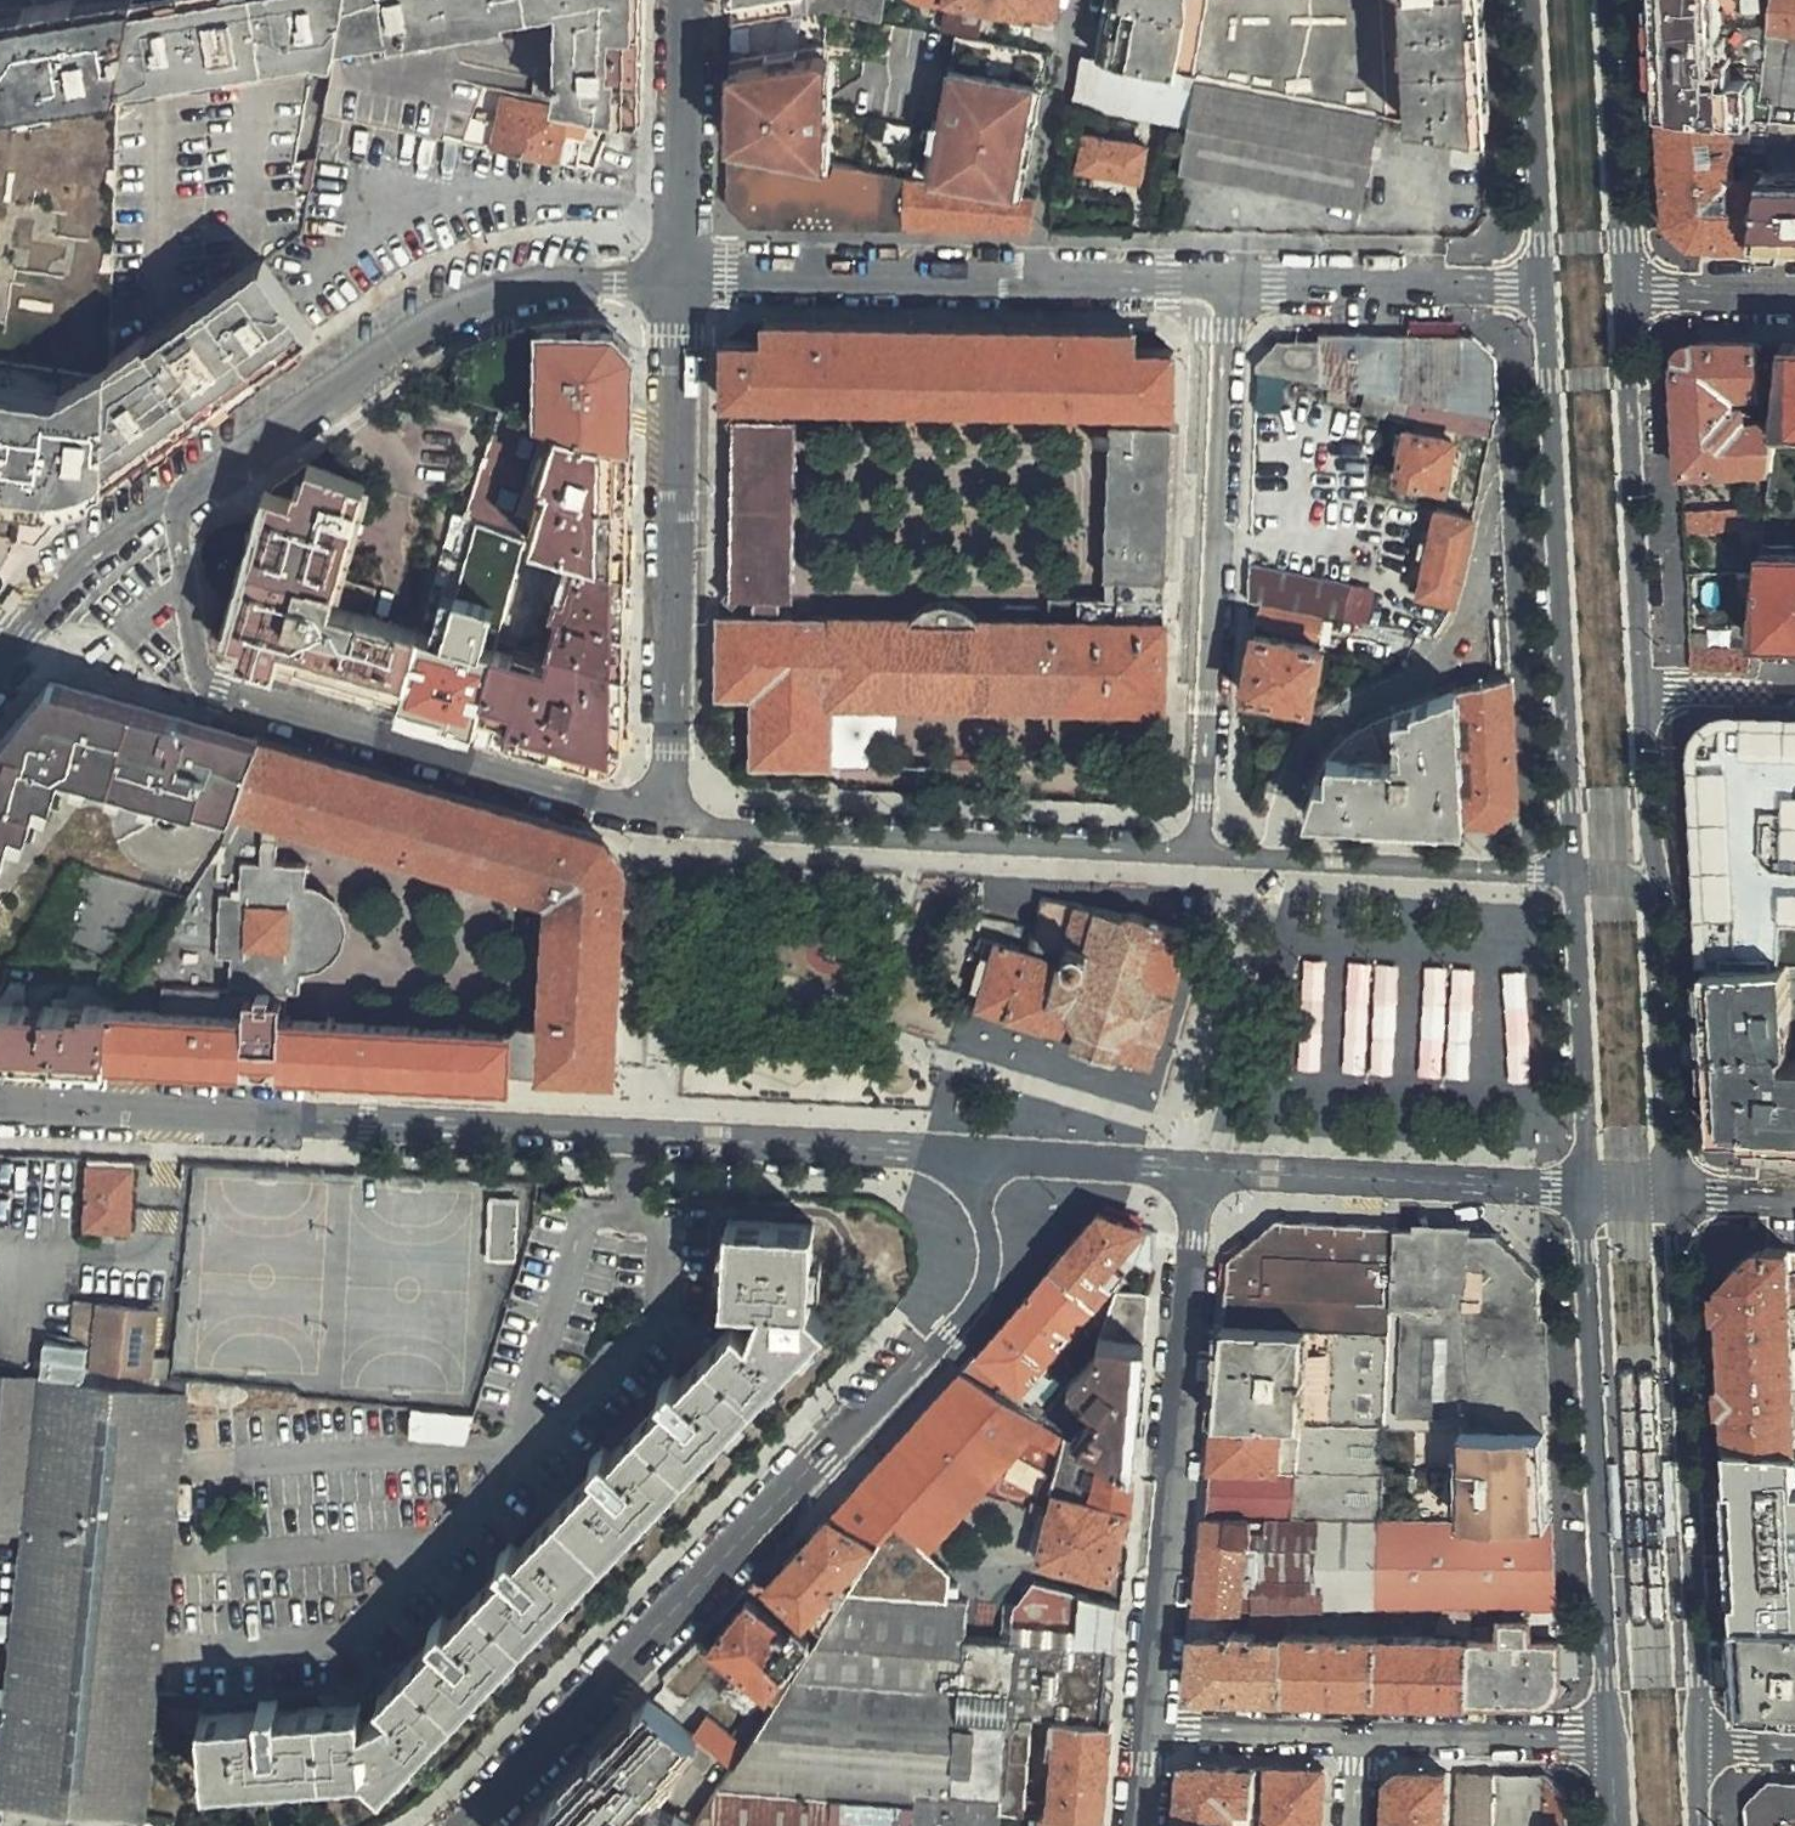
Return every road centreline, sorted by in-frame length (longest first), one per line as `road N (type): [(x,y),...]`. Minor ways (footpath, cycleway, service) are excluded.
road 1 (residential): [(935,1349),(456,1825)]
road 2 (residential): [(601,800),(224,687),(198,655),(186,580),(183,527),(192,489)]
road 3 (residential): [(909,1154),(318,1120)]
road 4 (secondary): [(1696,1744),(1676,1192)]
road 5 (secondary): [(1584,1188),(1609,1739)]
road 6 (residential): [(677,279),(1223,293)]
road 7 (residential): [(192,489),(461,304),(530,282),(677,279)]
road 8 (residential): [(1200,853),(668,818)]
road 9 (residential): [(1145,1732),(1195,1241)]
road 10 (residential): [(1223,293),(1204,764)]
road 11 (residential): [(671,750),(677,279)]
road 12 (residential): [(1145,1732),(1609,1739)]
road 13 (residential): [(1554,479),(1495,497),(1464,623),(1447,649),(1425,673),(1333,723),(1291,796)]
road 14 (secondary): [(1554,479),(1574,874)]
road 15 (secondary): [(1641,689),(1624,298)]
road 16 (residential): [(1200,1171),(1584,1188)]
road 17 (residential): [(1223,293),(1543,290)]
road 18 (residential): [(0,1107),(318,1120)]
road 19 (secondary): [(1574,874),(1584,1188)]
road 20 (residential): [(1574,874),(1275,857)]
road 21 (secondary): [(1624,298),(1608,0)]
road 22 (secondary): [(1528,0),(1543,290)]
road 23 (residential): [(677,279),(684,0)]
road 24 (secondary): [(1676,1192),(1661,918)]
road 25 (residential): [(0,661),(86,561),(192,489)]
road 26 (residential): [(968,1158),(1200,1171)]
road 27 (secondary): [(1661,918),(1641,689)]
road 28 (residential): [(968,1158),(990,1241),(988,1271),(979,1297),(935,1349)]
road 29 (secondary): [(1543,290),(1554,479)]
road 30 (residential): [(1624,298),(1794,296)]
road 31 (residential): [(1641,689),(1794,682)]

